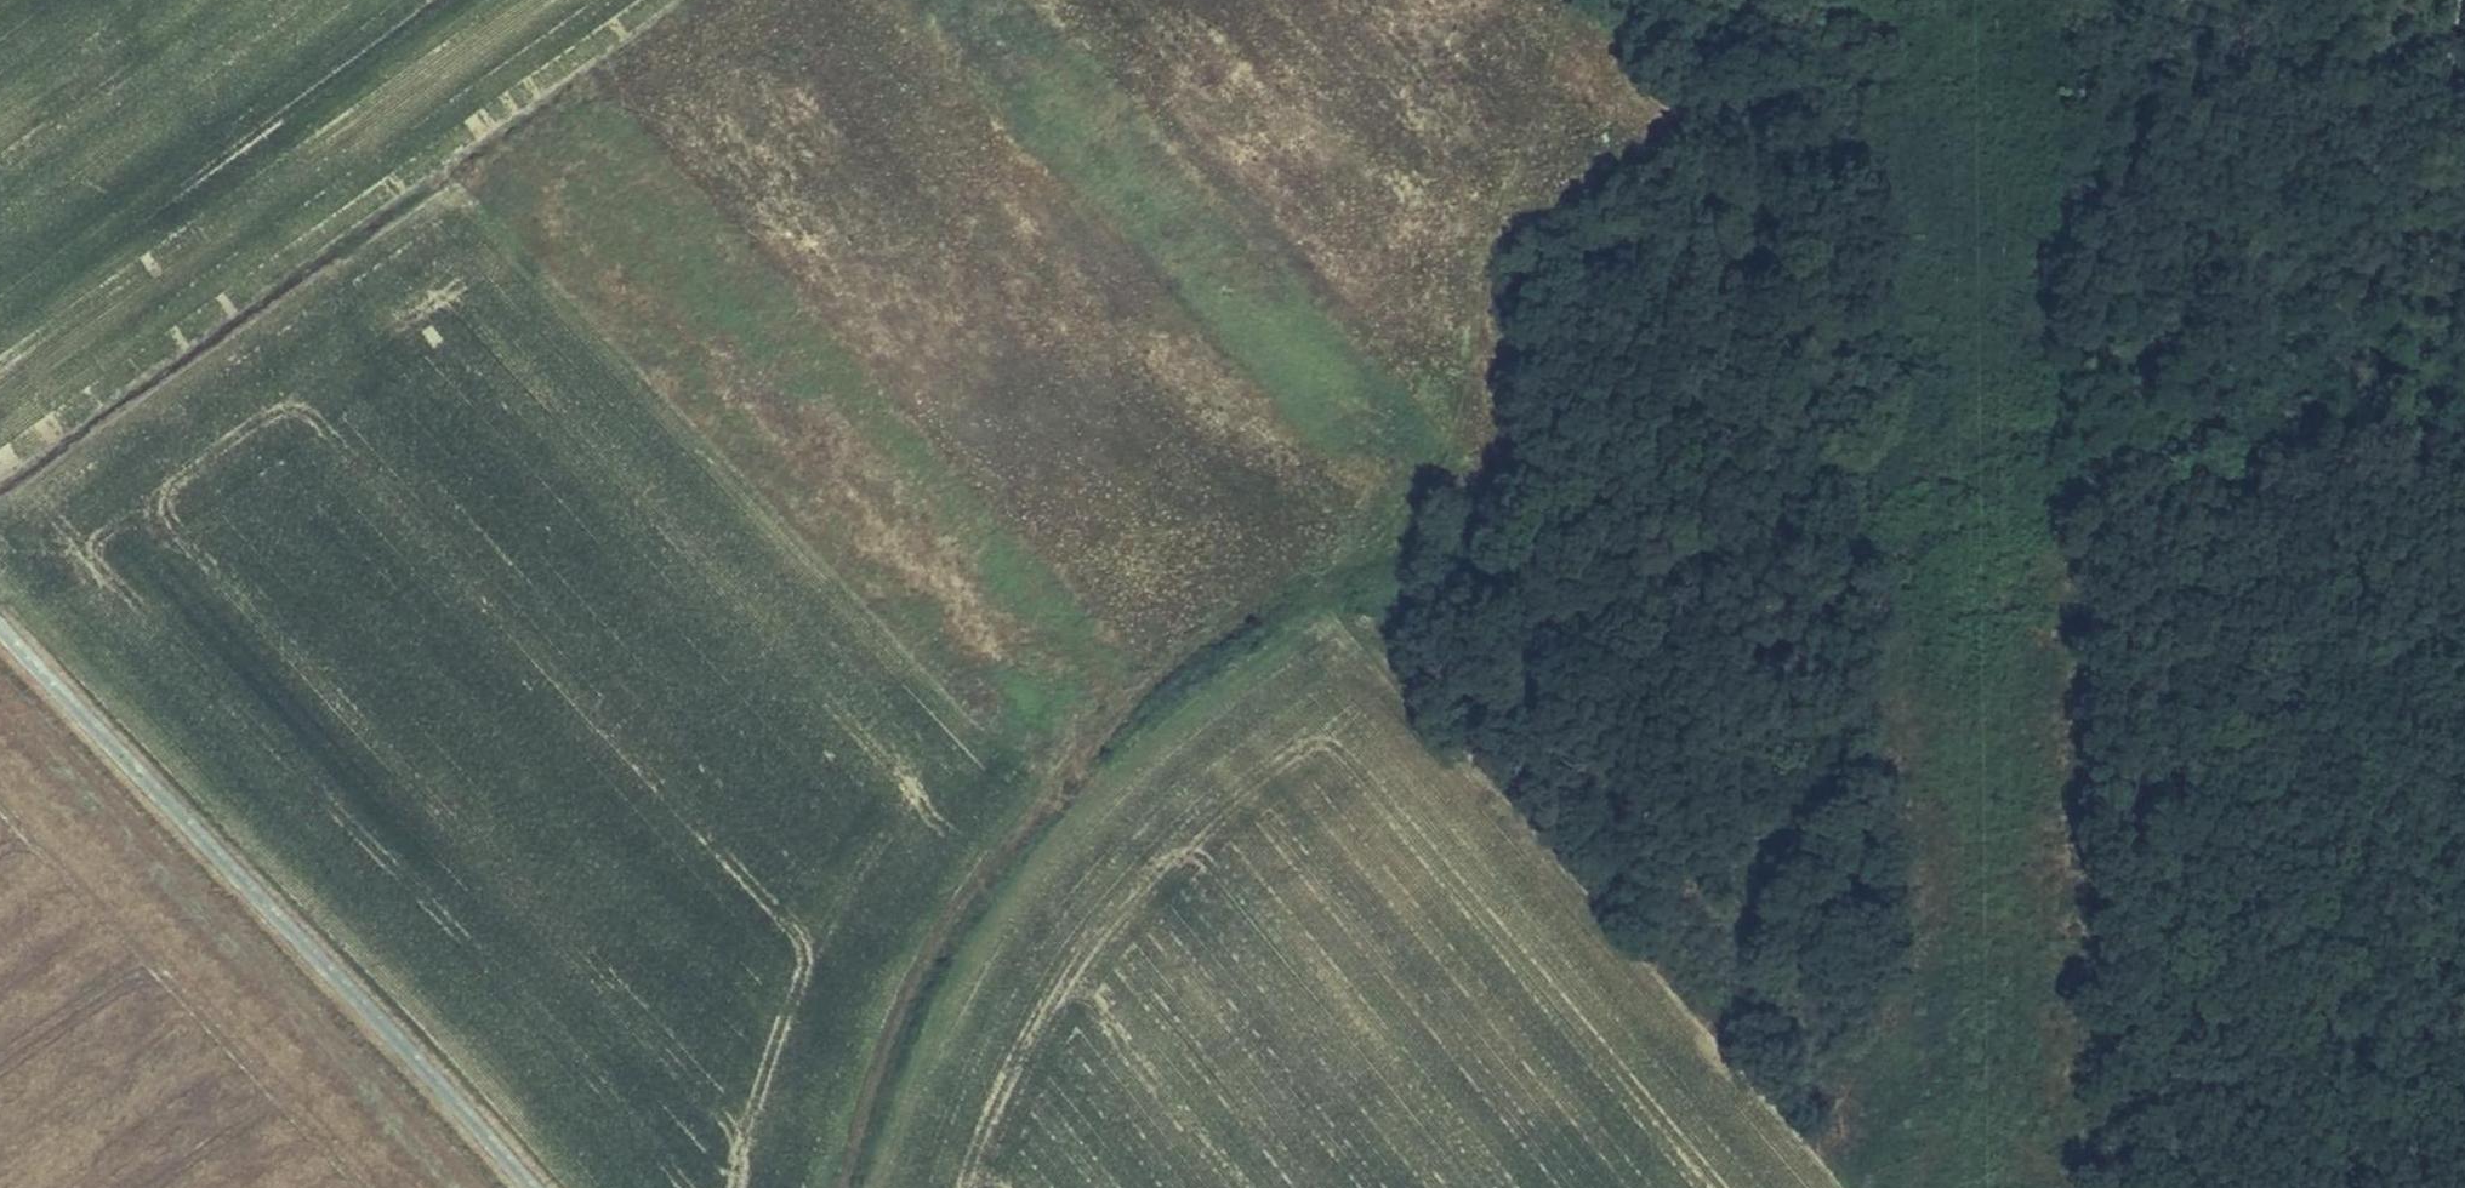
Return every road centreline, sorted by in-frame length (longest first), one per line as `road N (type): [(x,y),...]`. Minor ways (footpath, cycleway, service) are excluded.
road 1 (track): [(841,1187),(913,978),(975,879),(1101,734),(1205,638),(1268,603),(1406,550)]
road 2 (residential): [(531,1187),(0,635)]

